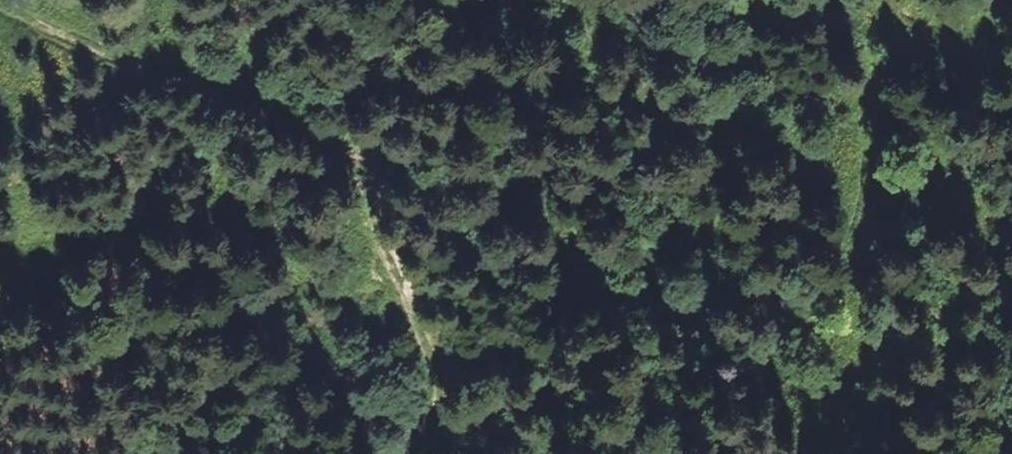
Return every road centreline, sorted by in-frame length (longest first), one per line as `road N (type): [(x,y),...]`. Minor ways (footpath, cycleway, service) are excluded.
road 1 (track): [(13,0),(378,146),(372,218),(446,389),(442,411),(410,453)]

